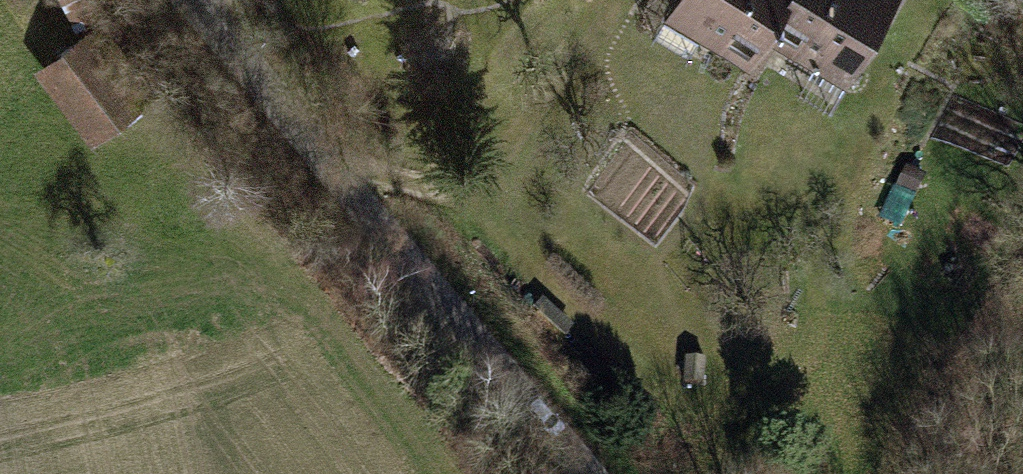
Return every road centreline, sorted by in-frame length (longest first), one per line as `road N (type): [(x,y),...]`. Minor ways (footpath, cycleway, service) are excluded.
road 1 (track): [(811,280),(806,328),(790,362),(747,397),(705,411),(657,403),(452,194),(376,174),(342,178)]
road 2 (residential): [(590,473),(342,178),(177,0)]

